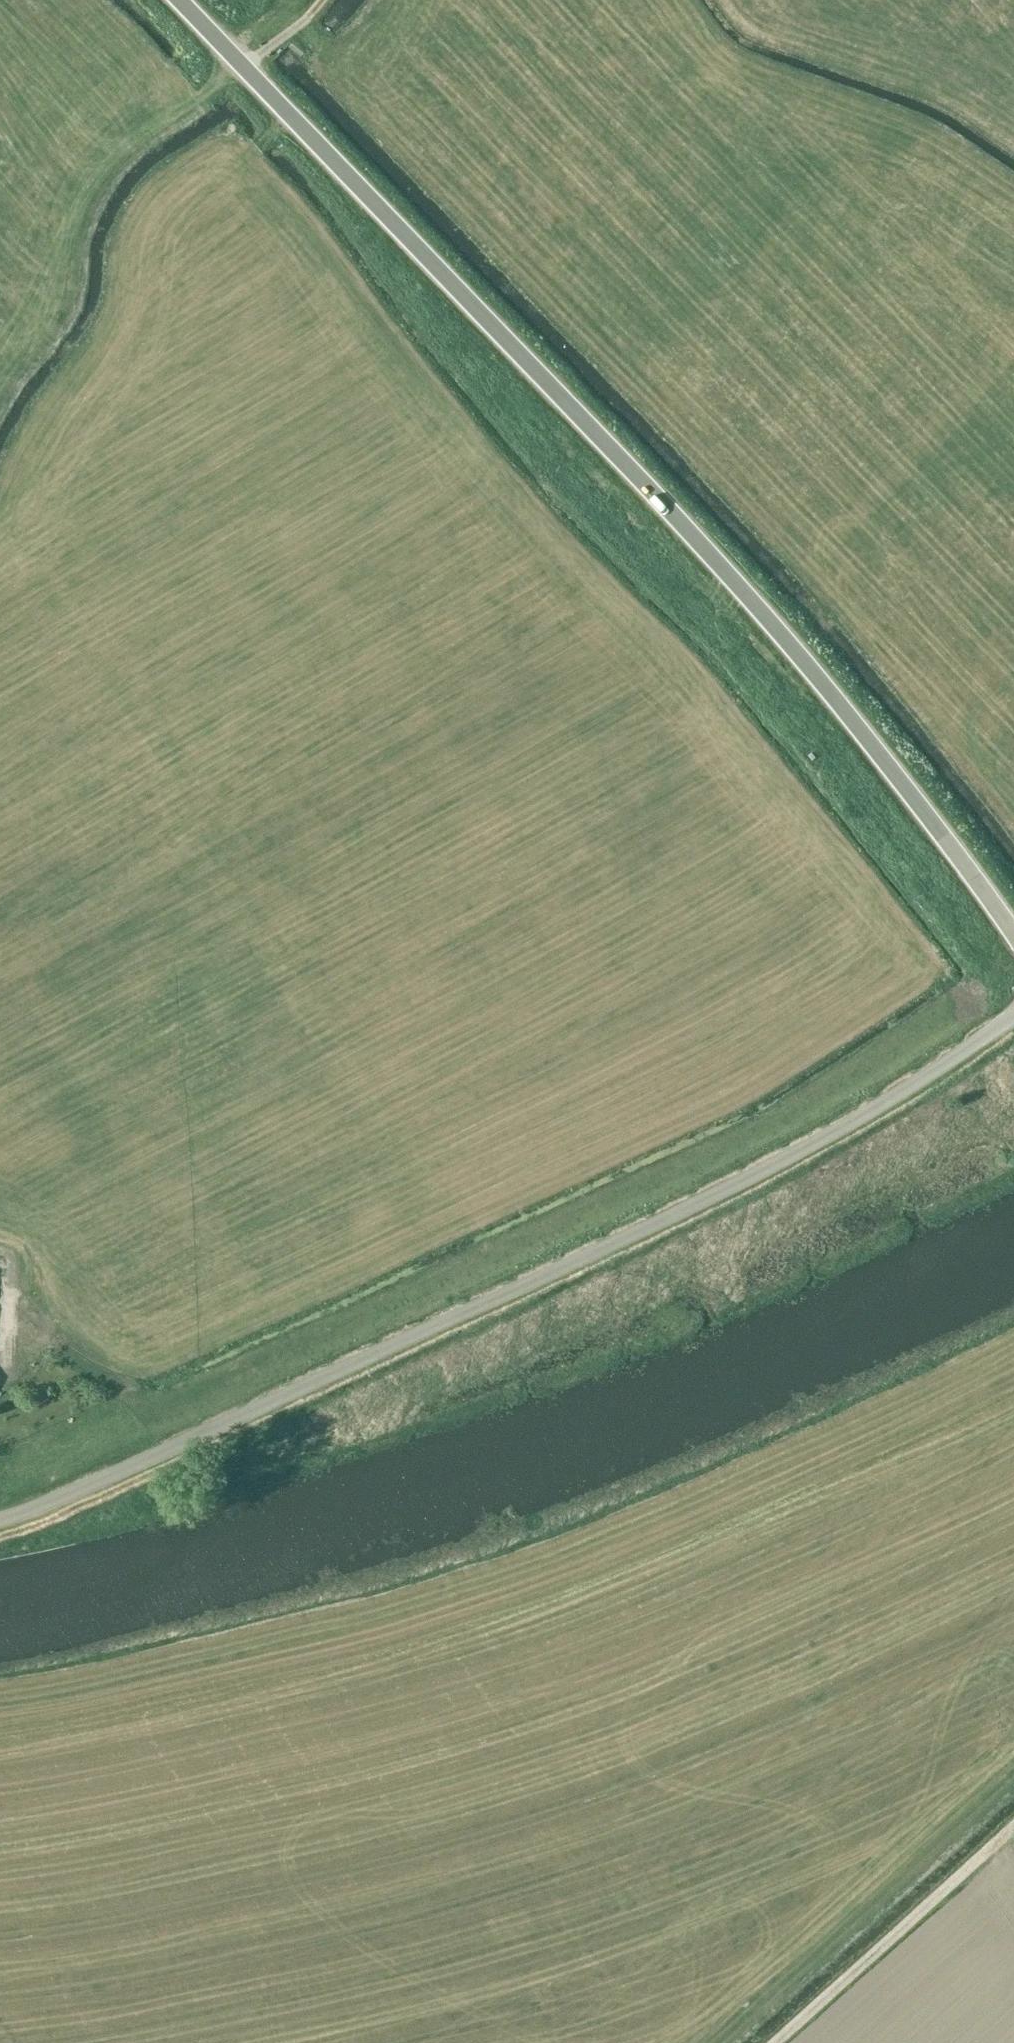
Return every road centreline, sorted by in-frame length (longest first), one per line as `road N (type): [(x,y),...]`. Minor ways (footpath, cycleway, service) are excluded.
road 1 (tertiary): [(1013,935),(718,565),(177,0)]
road 2 (unclassified): [(0,1519),(727,1187),(913,1086),(1013,1018)]

